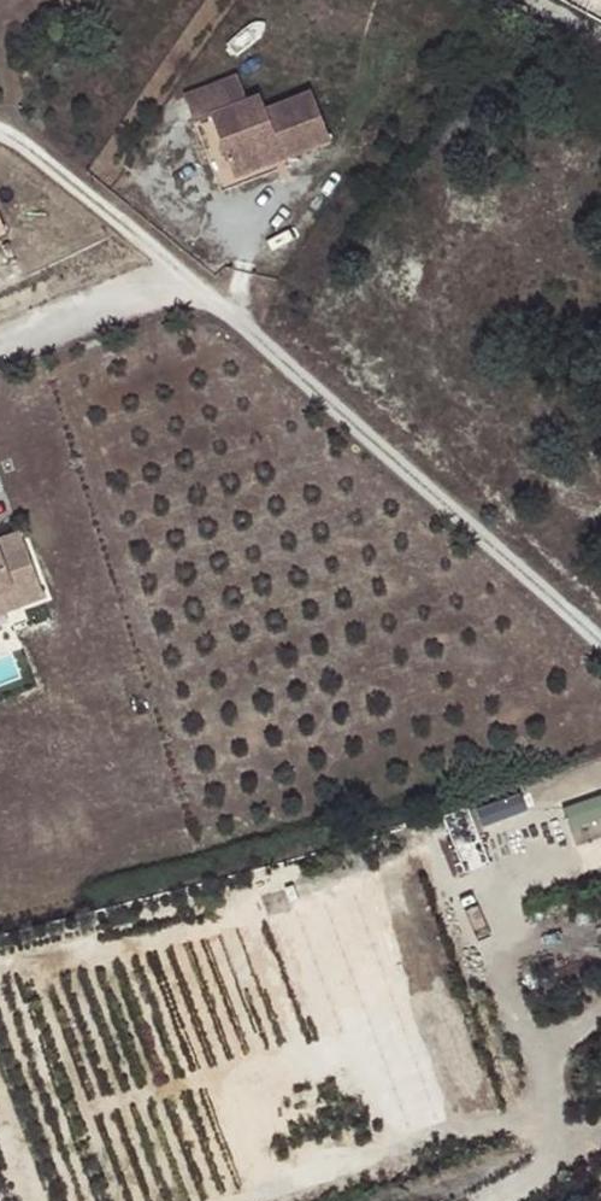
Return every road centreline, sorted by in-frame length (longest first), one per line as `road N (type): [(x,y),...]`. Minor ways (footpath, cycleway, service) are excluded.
road 1 (unclassified): [(0,129),(25,140),(600,640)]

